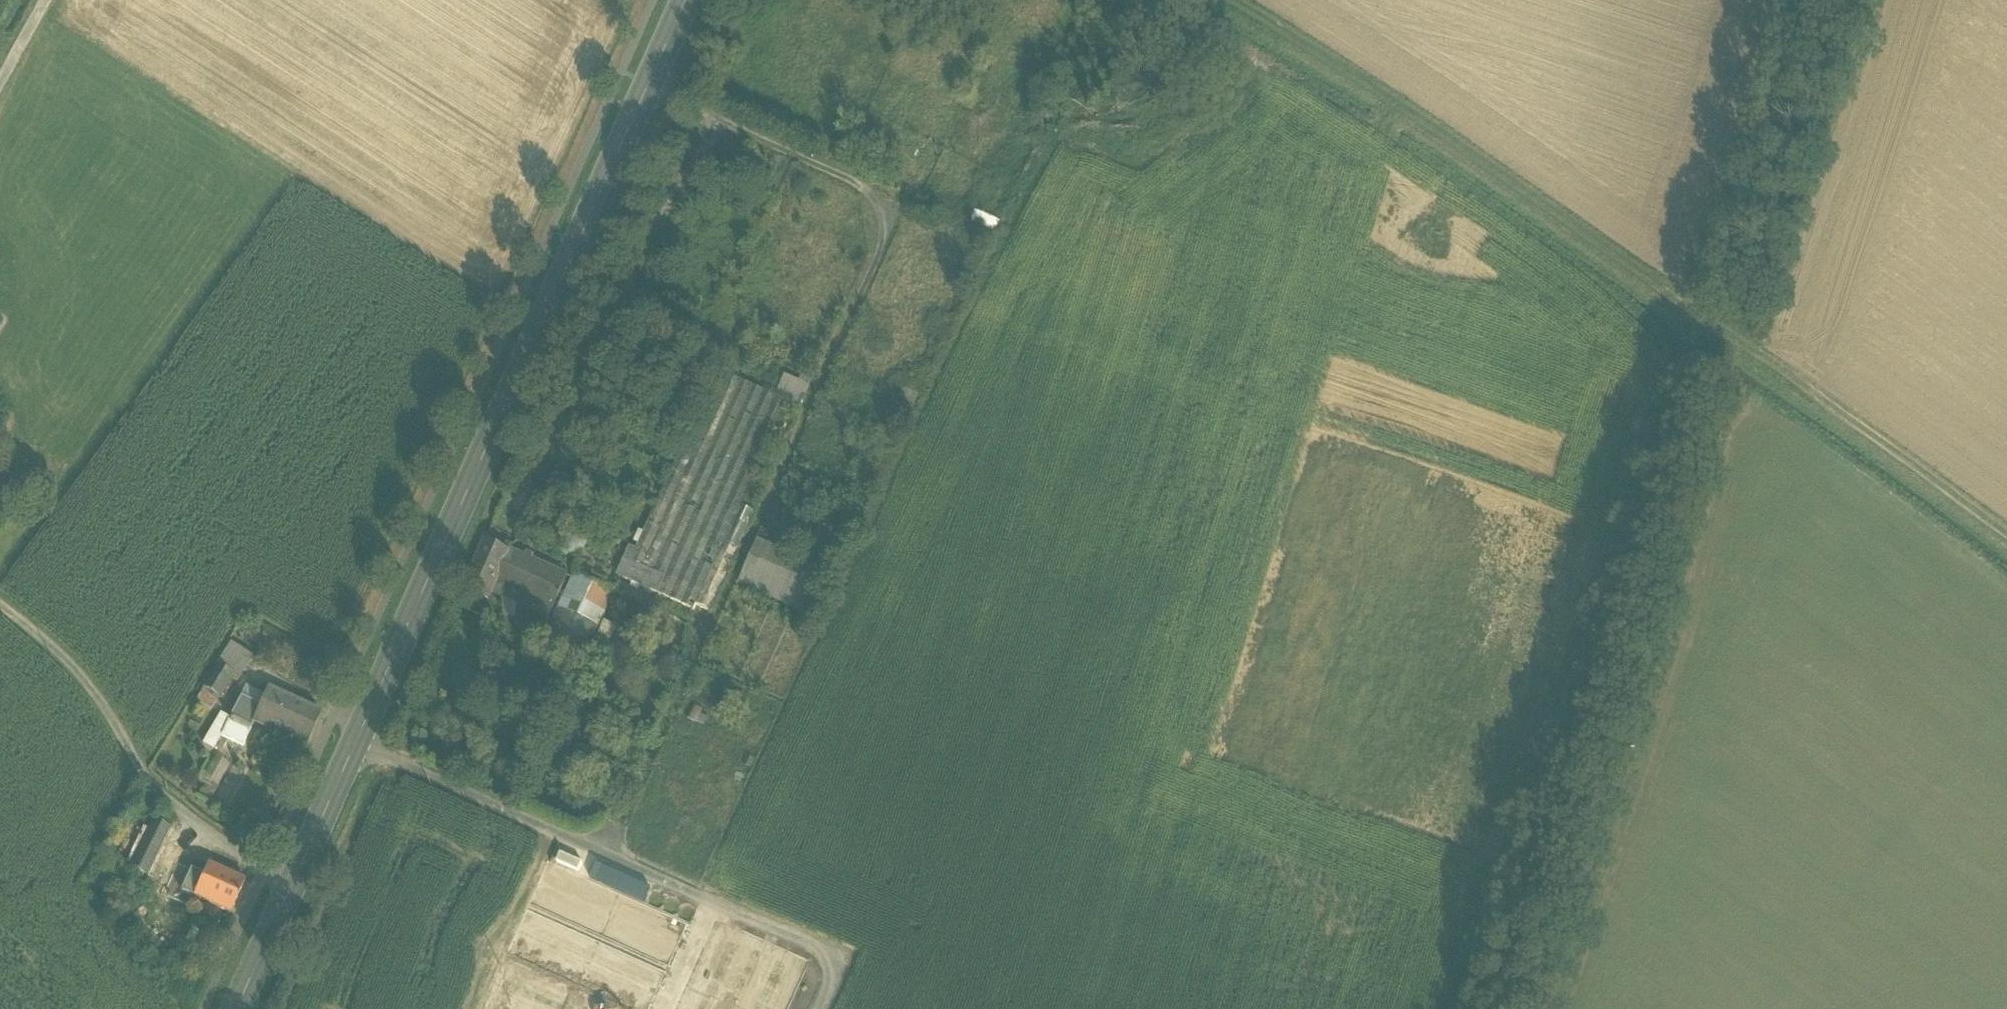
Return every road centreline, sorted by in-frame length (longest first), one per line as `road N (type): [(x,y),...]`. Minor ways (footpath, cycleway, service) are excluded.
road 1 (primary): [(236,1008),(688,0)]
road 2 (track): [(2006,535),(1392,96),(1230,0)]
road 3 (track): [(896,247),(613,854)]
road 4 (track): [(354,741),(860,962),(837,1008)]
road 5 (track): [(292,885),(202,827),(142,767),(90,676),(0,602)]

